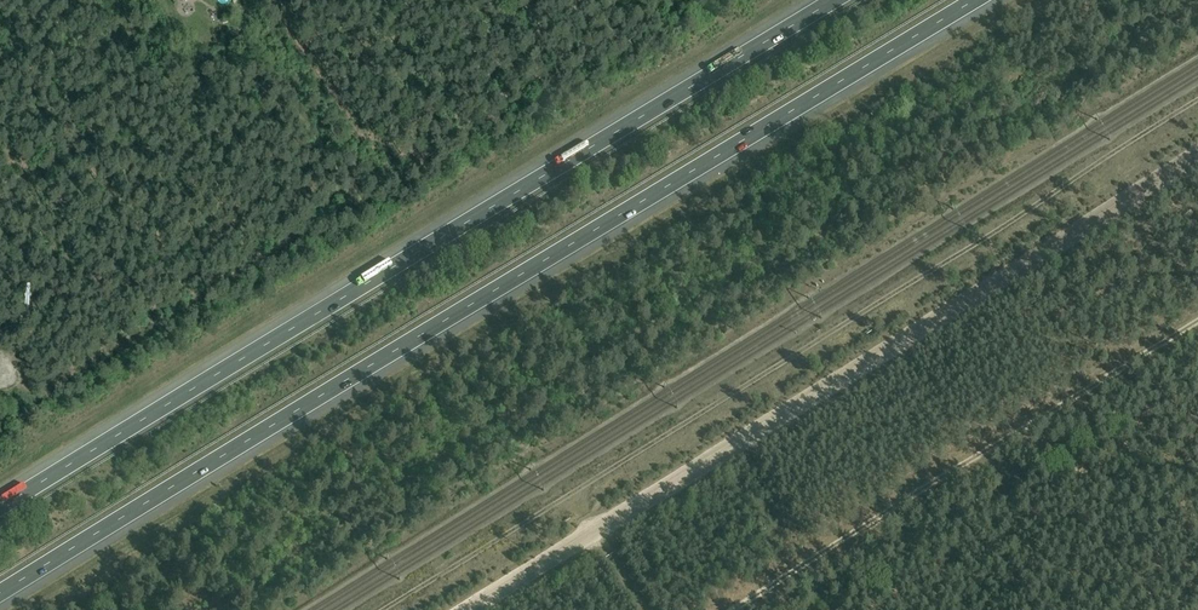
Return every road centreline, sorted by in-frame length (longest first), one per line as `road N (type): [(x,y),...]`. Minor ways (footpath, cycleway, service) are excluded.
road 1 (motorway): [(0,595),(977,0)]
road 2 (motorway): [(832,0),(0,508)]
road 3 (track): [(381,609),(1197,99)]
road 4 (track): [(159,0),(192,59),(281,80),(352,193),(341,214),(196,298),(176,283),(0,27)]

